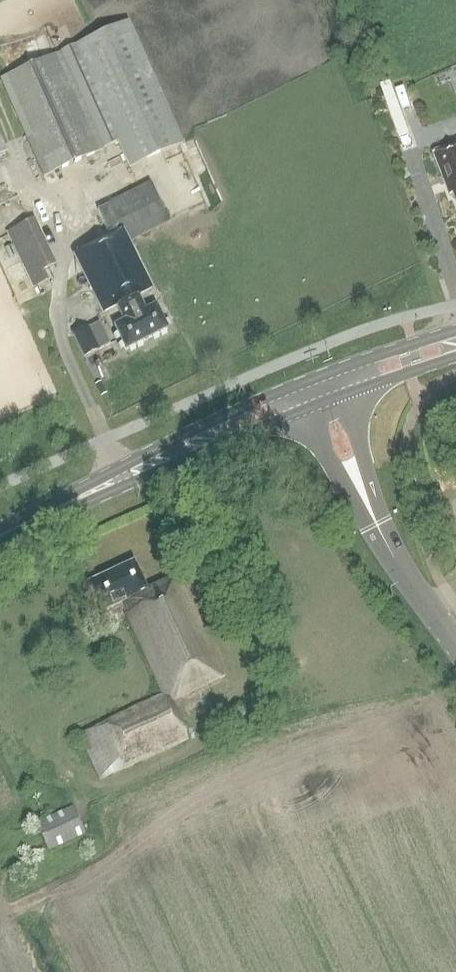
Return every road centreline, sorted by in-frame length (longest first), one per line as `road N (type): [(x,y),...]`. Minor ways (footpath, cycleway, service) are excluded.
road 1 (secondary): [(297,388),(73,492),(63,506)]
road 2 (secondary): [(63,506),(305,410)]
road 3 (tertiary): [(305,410),(343,496),(381,534)]
road 4 (tertiary): [(381,534),(346,394)]
road 5 (tertiary): [(455,645),(381,534)]
road 6 (secondary): [(455,332),(338,371)]

